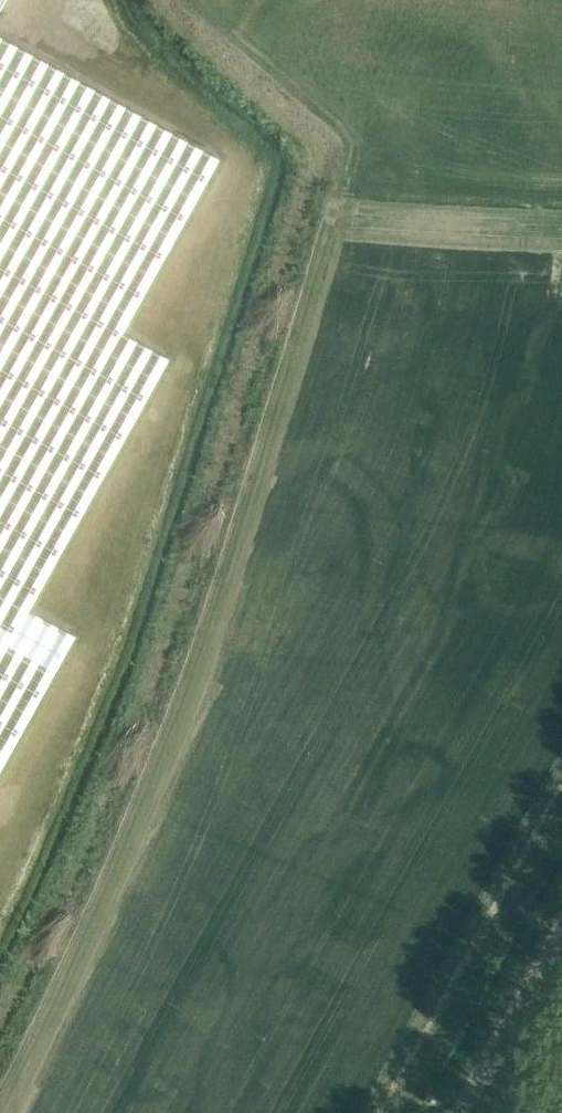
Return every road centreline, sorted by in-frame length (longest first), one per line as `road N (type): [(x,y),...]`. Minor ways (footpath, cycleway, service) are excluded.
road 1 (unclassified): [(450,1112),(561,909)]

